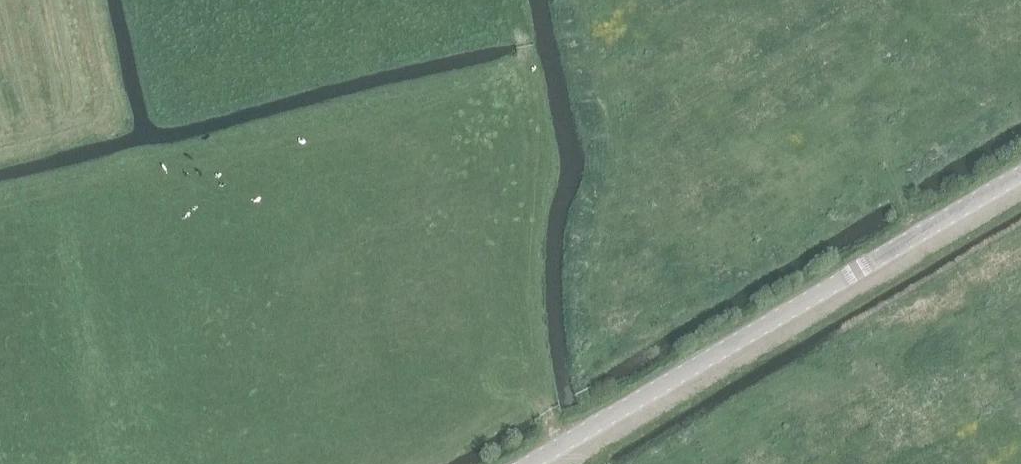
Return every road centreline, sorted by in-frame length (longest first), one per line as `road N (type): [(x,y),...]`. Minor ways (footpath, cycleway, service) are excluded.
road 1 (tertiary): [(528,463),(1020,174)]

